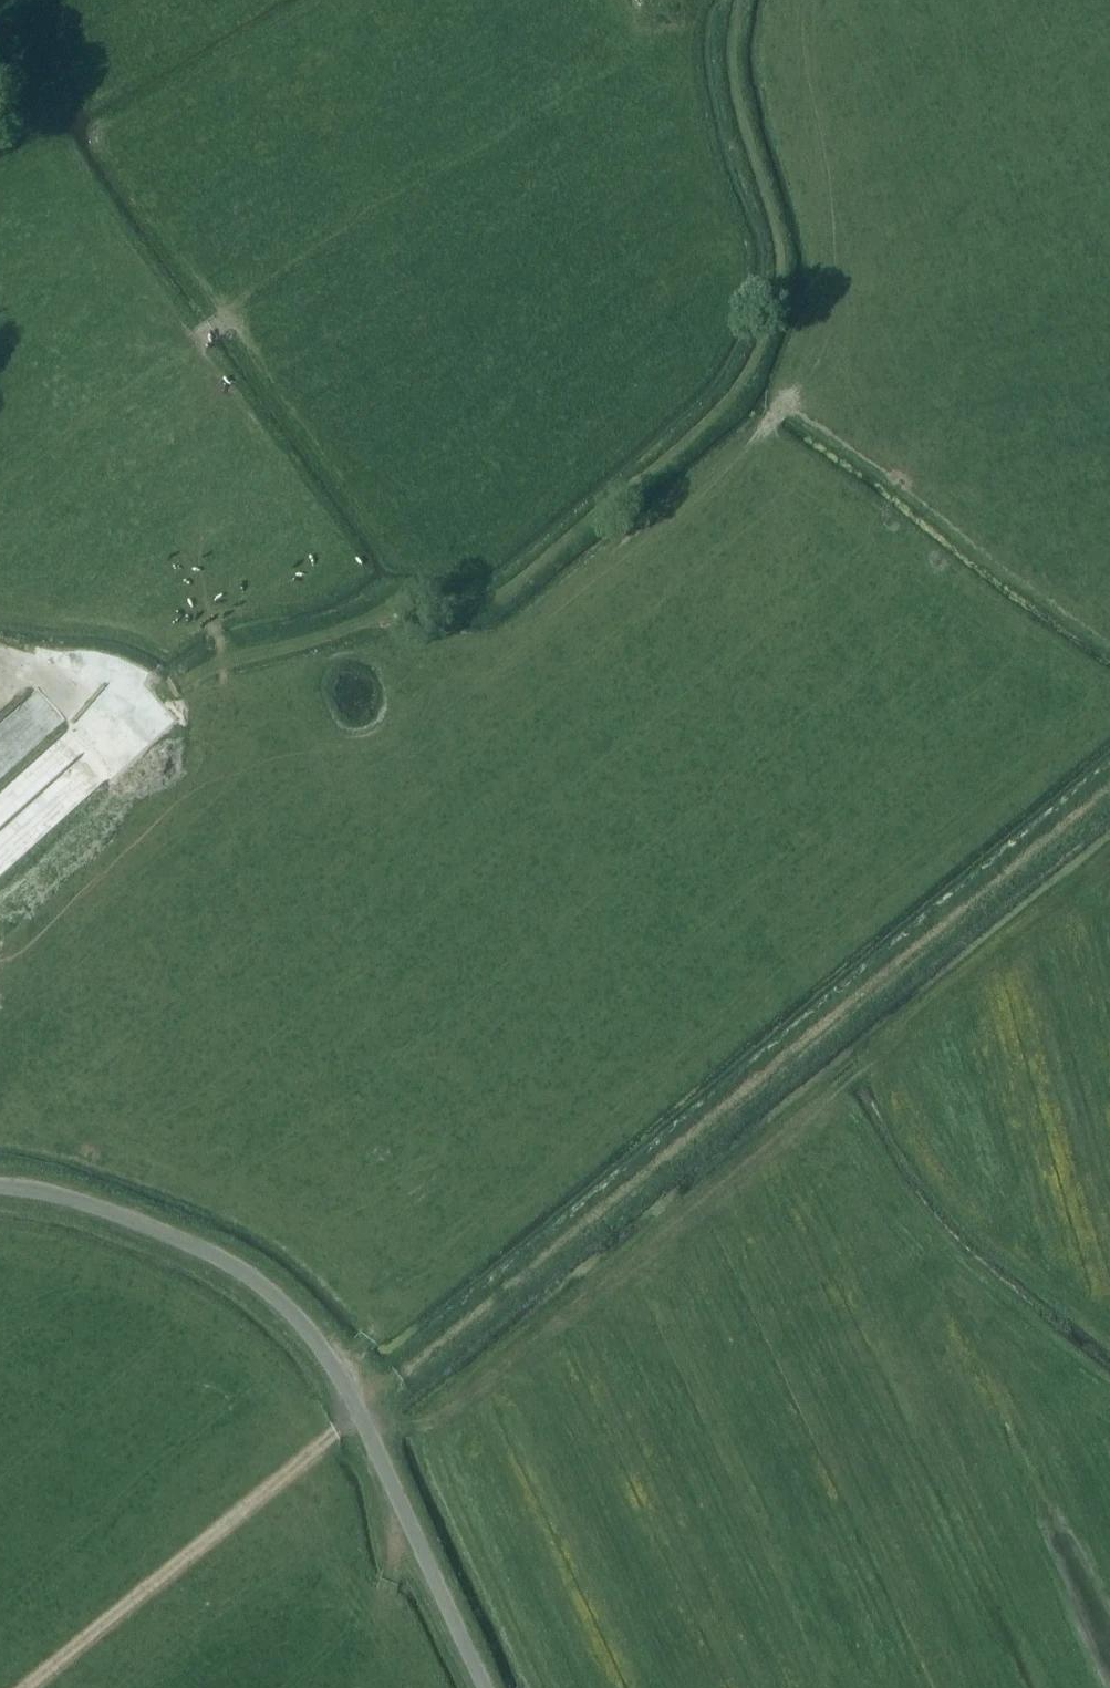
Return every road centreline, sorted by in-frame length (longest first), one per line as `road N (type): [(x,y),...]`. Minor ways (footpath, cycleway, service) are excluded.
road 1 (track): [(737,0),(733,77),(774,219),(779,277),(753,356),(716,410),(491,598),(410,600),(153,686),(77,691)]
road 2 (unclassified): [(484,1687),(343,1384),(268,1288),(174,1236),(66,1197),(0,1186)]

